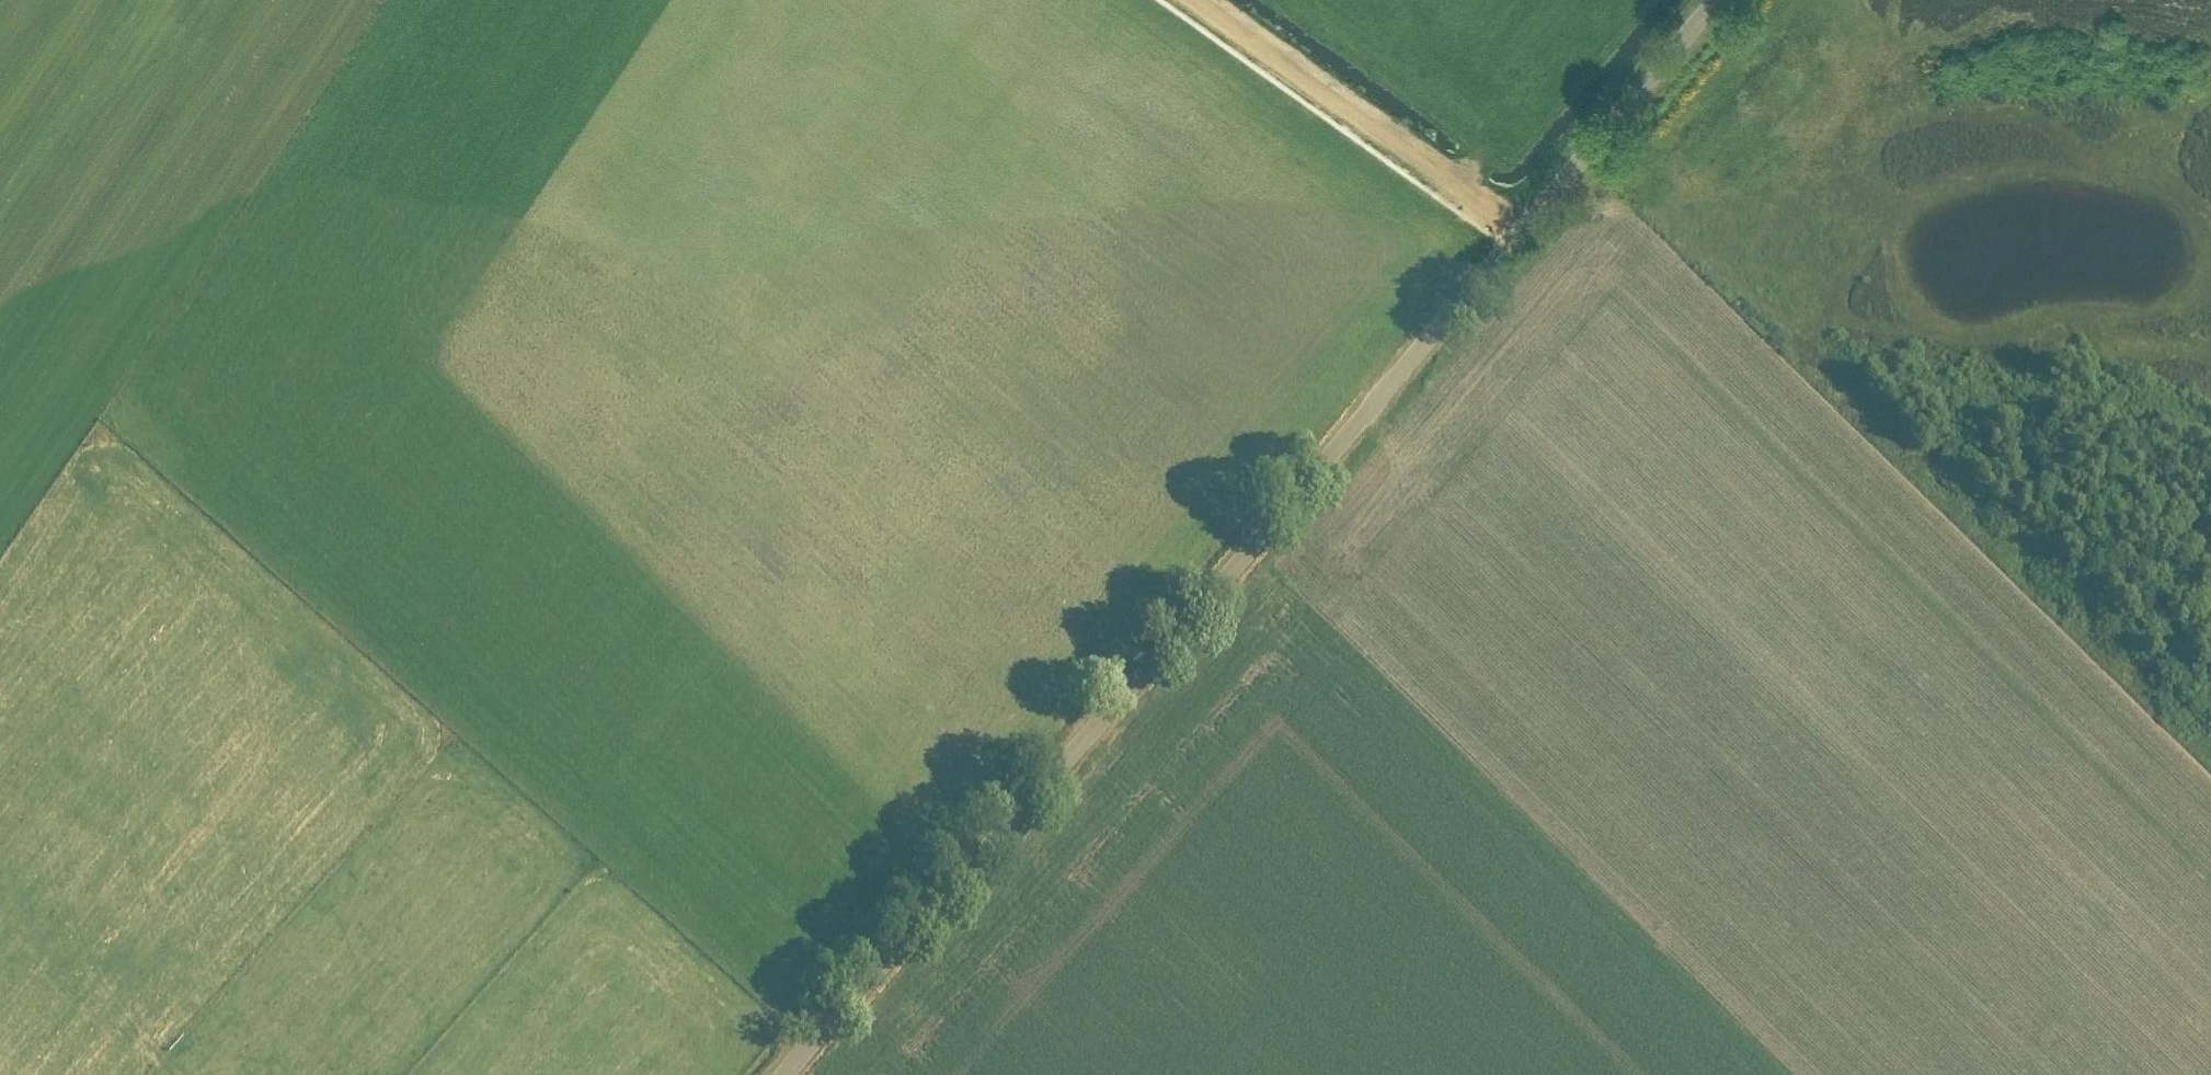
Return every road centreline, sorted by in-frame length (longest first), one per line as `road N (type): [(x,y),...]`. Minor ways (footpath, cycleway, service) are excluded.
road 1 (unclassified): [(812,1074),(1719,0)]
road 2 (track): [(1190,0),(1523,233)]

